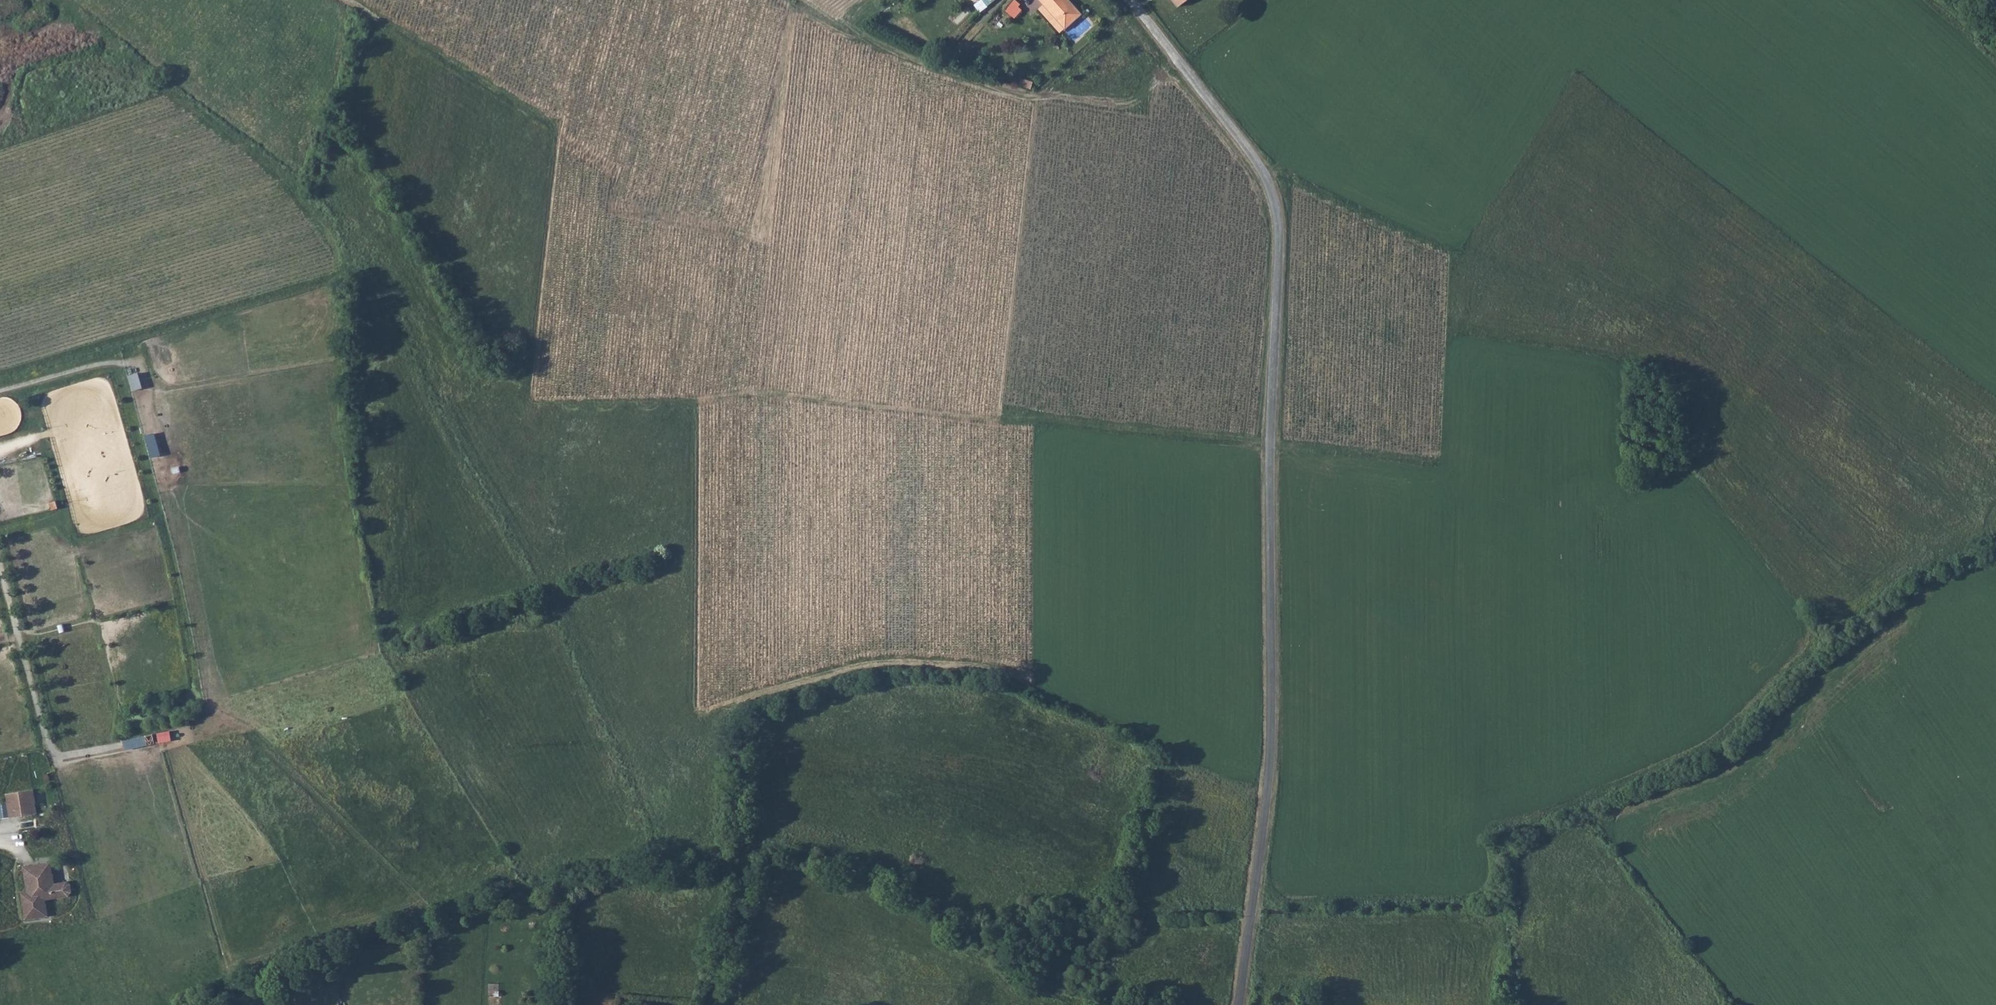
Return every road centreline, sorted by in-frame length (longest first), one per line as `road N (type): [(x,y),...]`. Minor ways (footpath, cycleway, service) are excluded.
road 1 (unclassified): [(1135,0),(1274,196),(1280,247),(1272,745),(1241,1004)]

